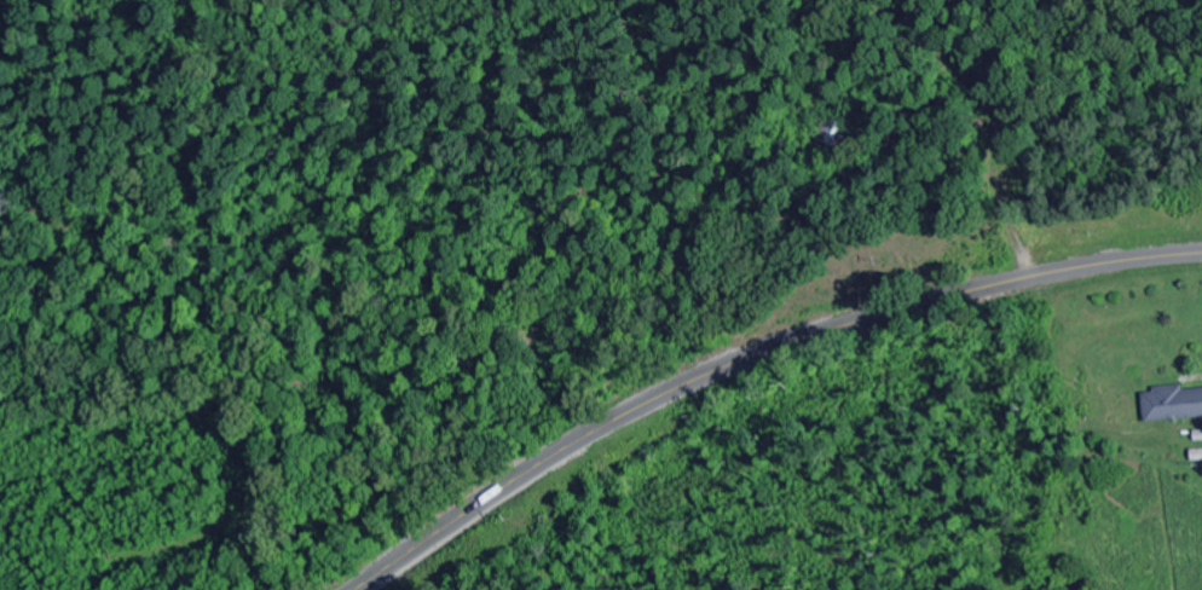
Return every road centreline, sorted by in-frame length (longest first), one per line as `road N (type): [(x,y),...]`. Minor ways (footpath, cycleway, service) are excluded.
road 1 (primary): [(352,589),(623,416),(741,361),(1040,274),(1201,253)]

